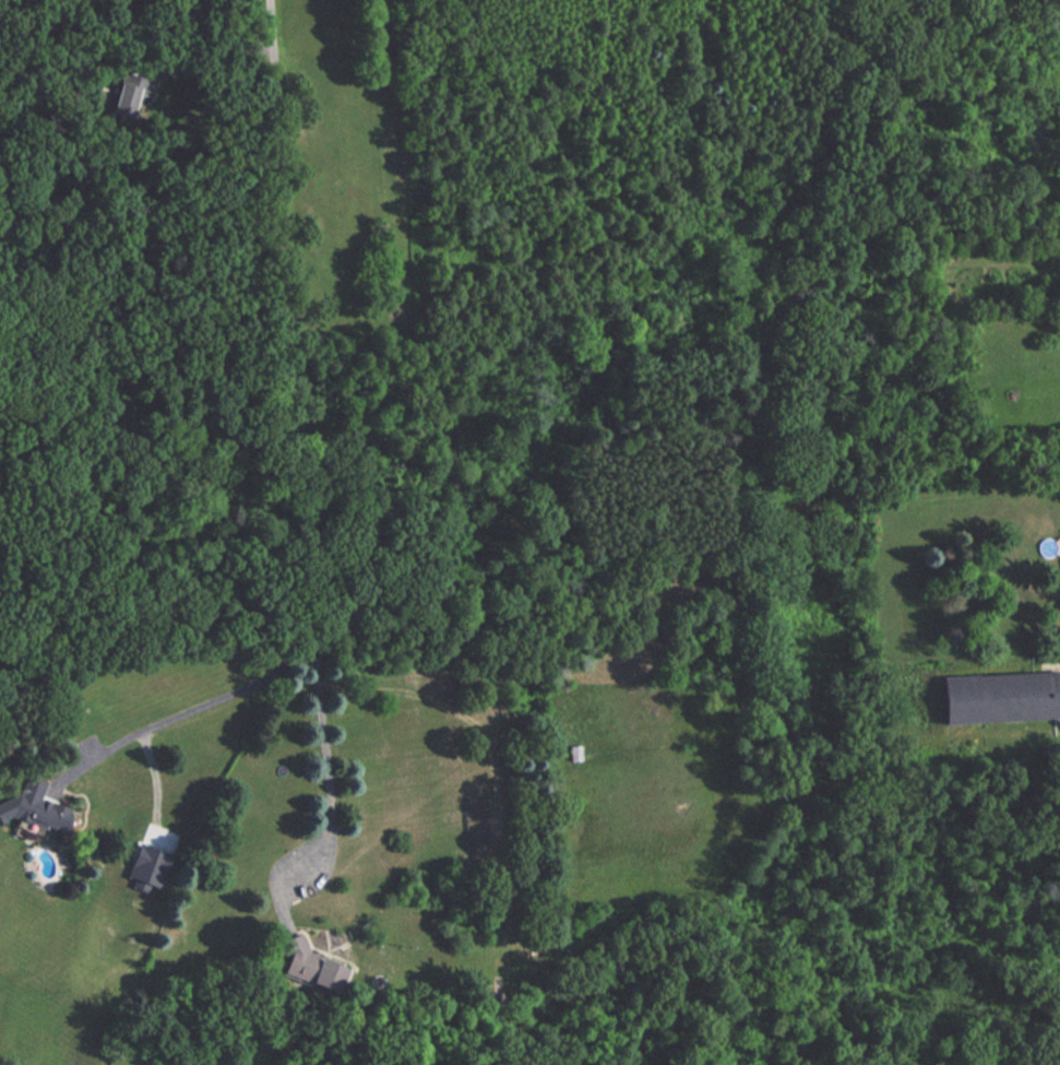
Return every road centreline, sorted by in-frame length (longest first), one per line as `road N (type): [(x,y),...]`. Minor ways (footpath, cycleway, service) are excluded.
road 1 (residential): [(319,859),(323,750),(287,482),(262,0)]

